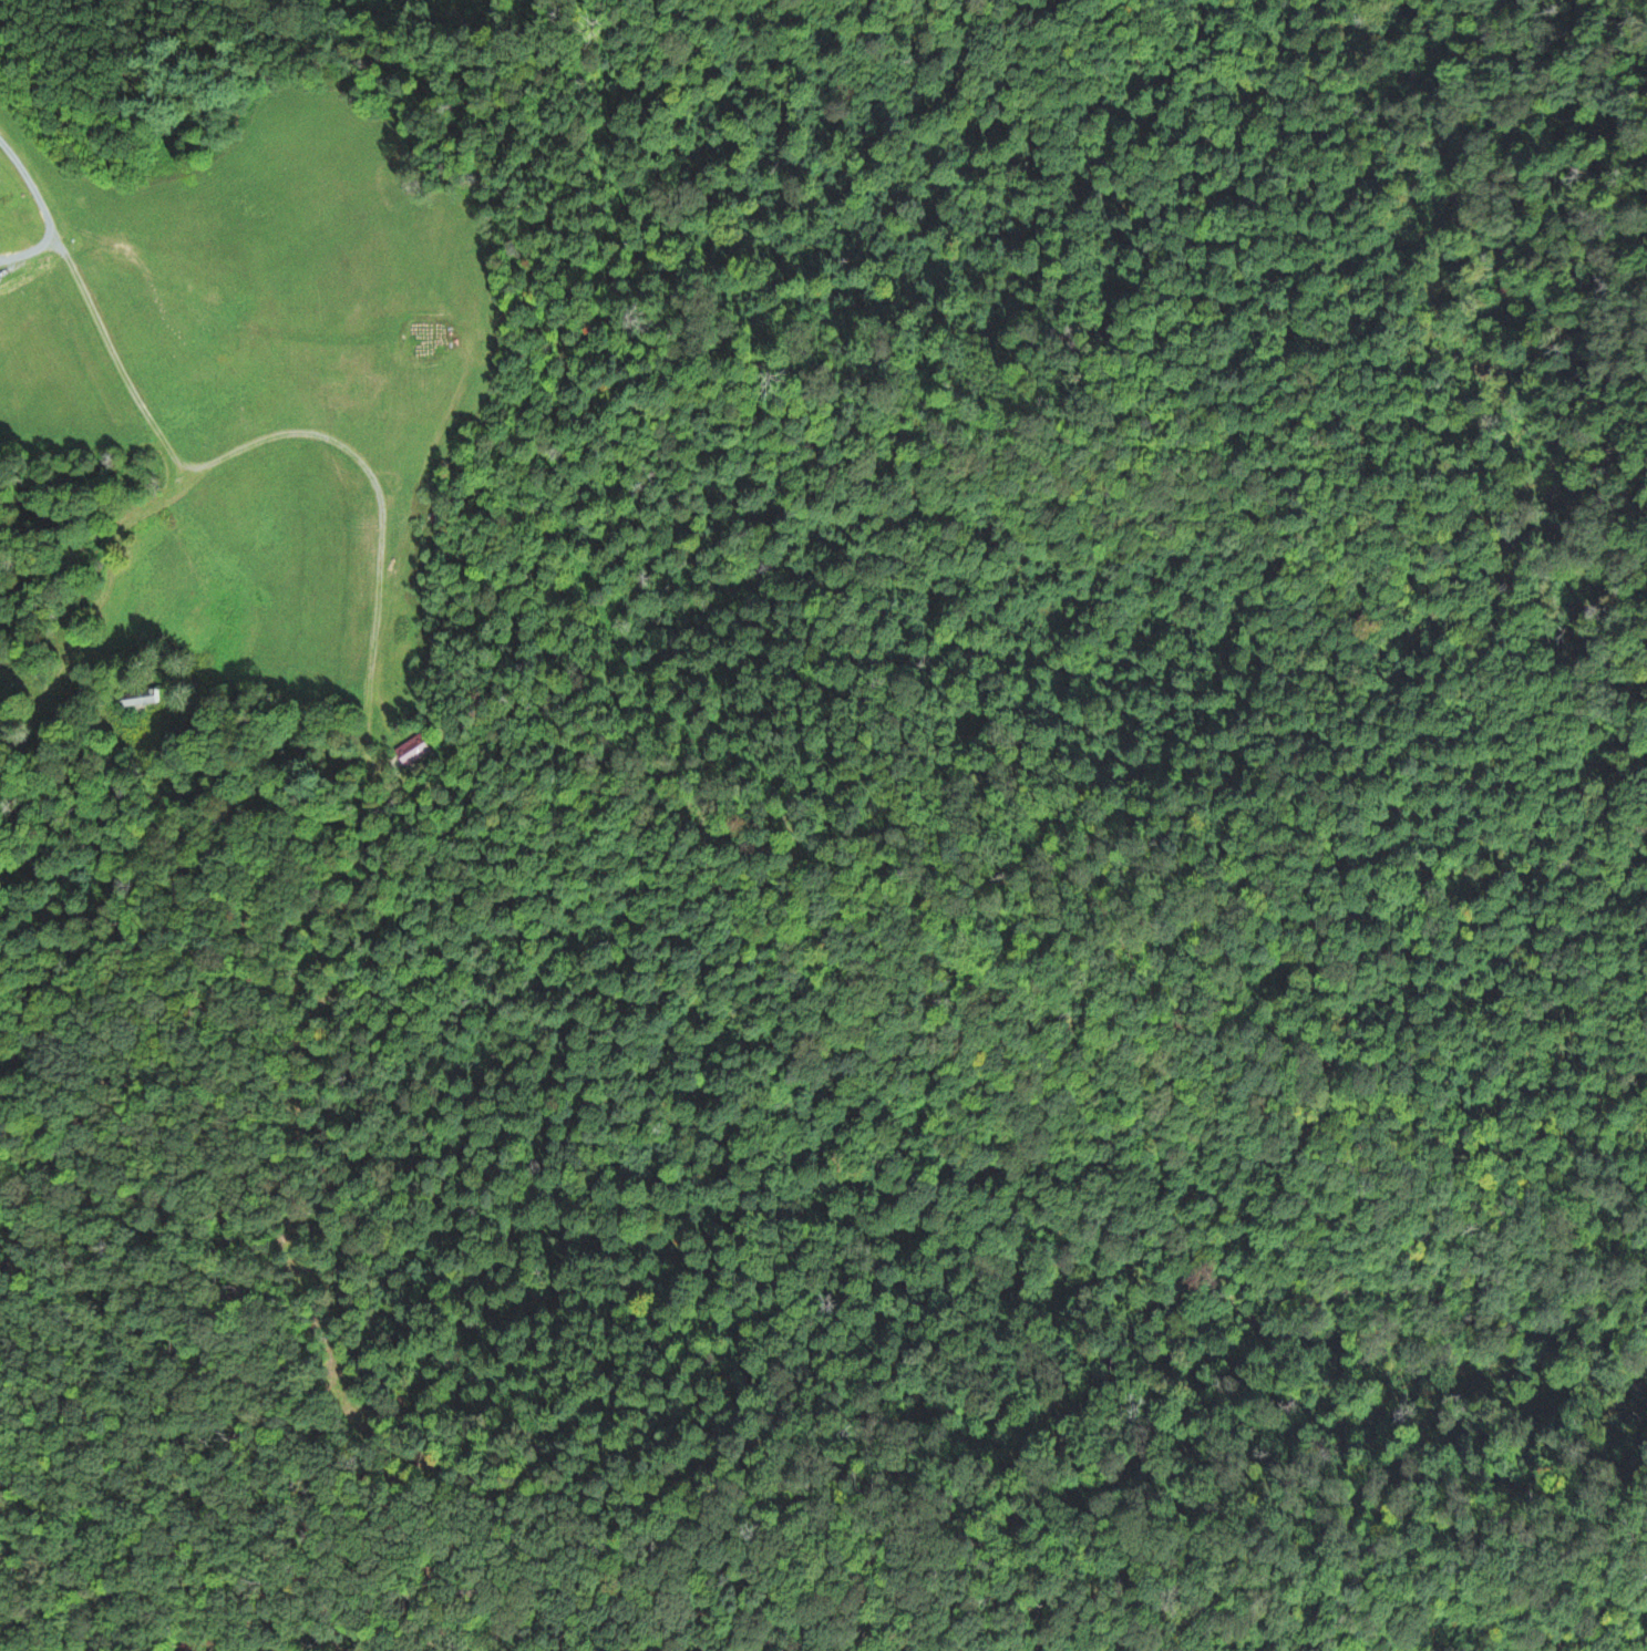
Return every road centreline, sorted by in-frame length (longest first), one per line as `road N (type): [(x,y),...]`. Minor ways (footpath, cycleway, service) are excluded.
road 1 (residential): [(16,527),(179,466),(234,381),(234,338),(101,240),(0,142)]

